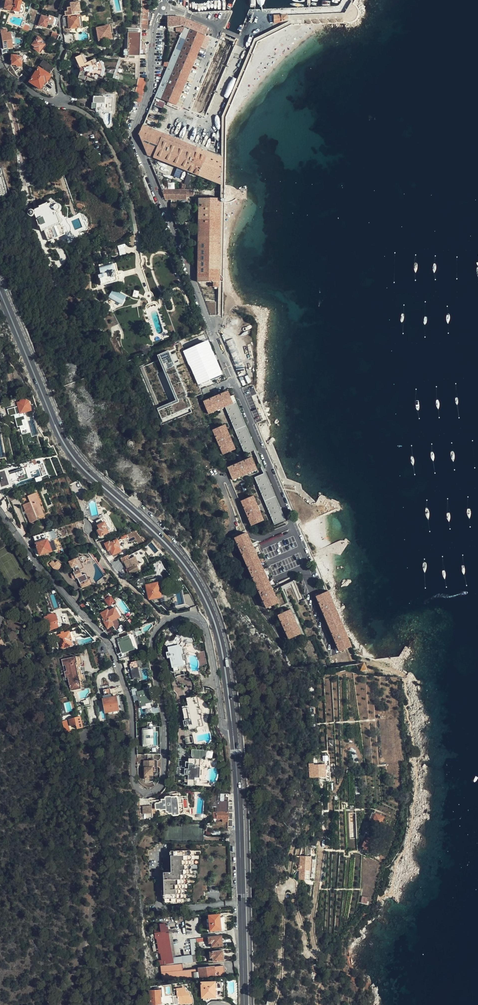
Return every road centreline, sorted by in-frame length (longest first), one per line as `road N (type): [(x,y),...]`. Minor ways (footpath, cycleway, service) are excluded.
road 1 (residential): [(0,511),(109,644),(129,703),(137,789),(150,794),(163,782),(164,719),(151,644),(165,621),(186,615),(201,624),(222,725),(232,730)]
road 2 (secondary): [(232,730),(219,639),(201,591),(170,548),(64,444),(0,291)]
road 3 (residential): [(212,324),(135,134),(151,82),(162,0)]
road 4 (secondary): [(245,1004),(232,730)]
road 5 (track): [(322,846),(347,749),(368,726),(386,725),(394,735),(395,829)]
road 6 (track): [(87,529),(109,564),(165,621)]

